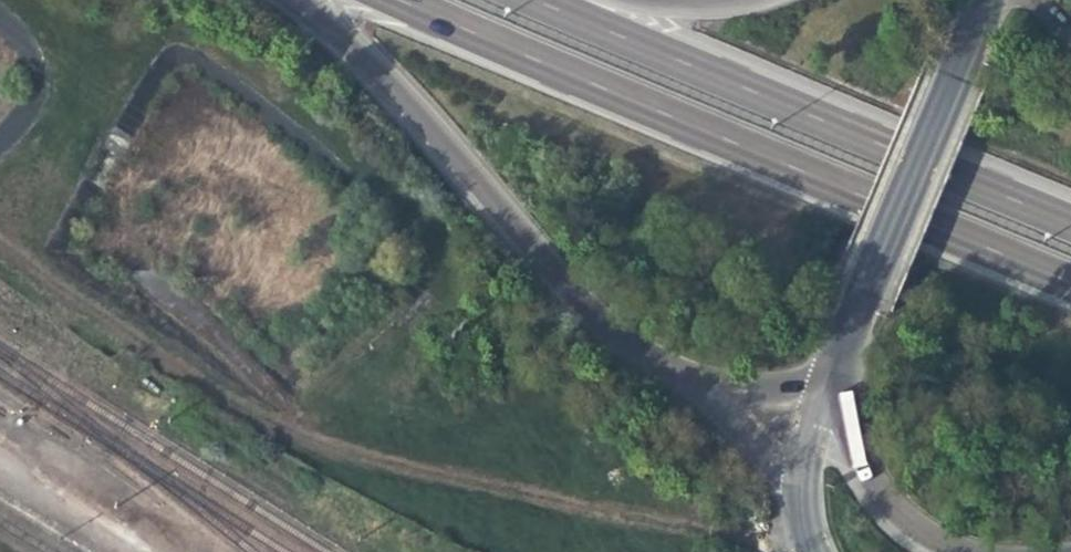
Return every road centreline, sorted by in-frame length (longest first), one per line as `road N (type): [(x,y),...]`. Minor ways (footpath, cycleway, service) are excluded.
road 1 (track): [(0,260),(308,449),(808,548)]
road 2 (trunk): [(400,0),(1070,286)]
road 3 (trunk): [(1070,223),(531,0)]
road 4 (trunk): [(301,0),(564,287),(615,334),(704,389)]
road 5 (secondary): [(980,0),(825,389)]
road 6 (trunk): [(825,389),(855,463),(888,507),(961,551)]
road 7 (trunk): [(704,389),(799,491)]
road 8 (trunk): [(704,389),(825,389)]

